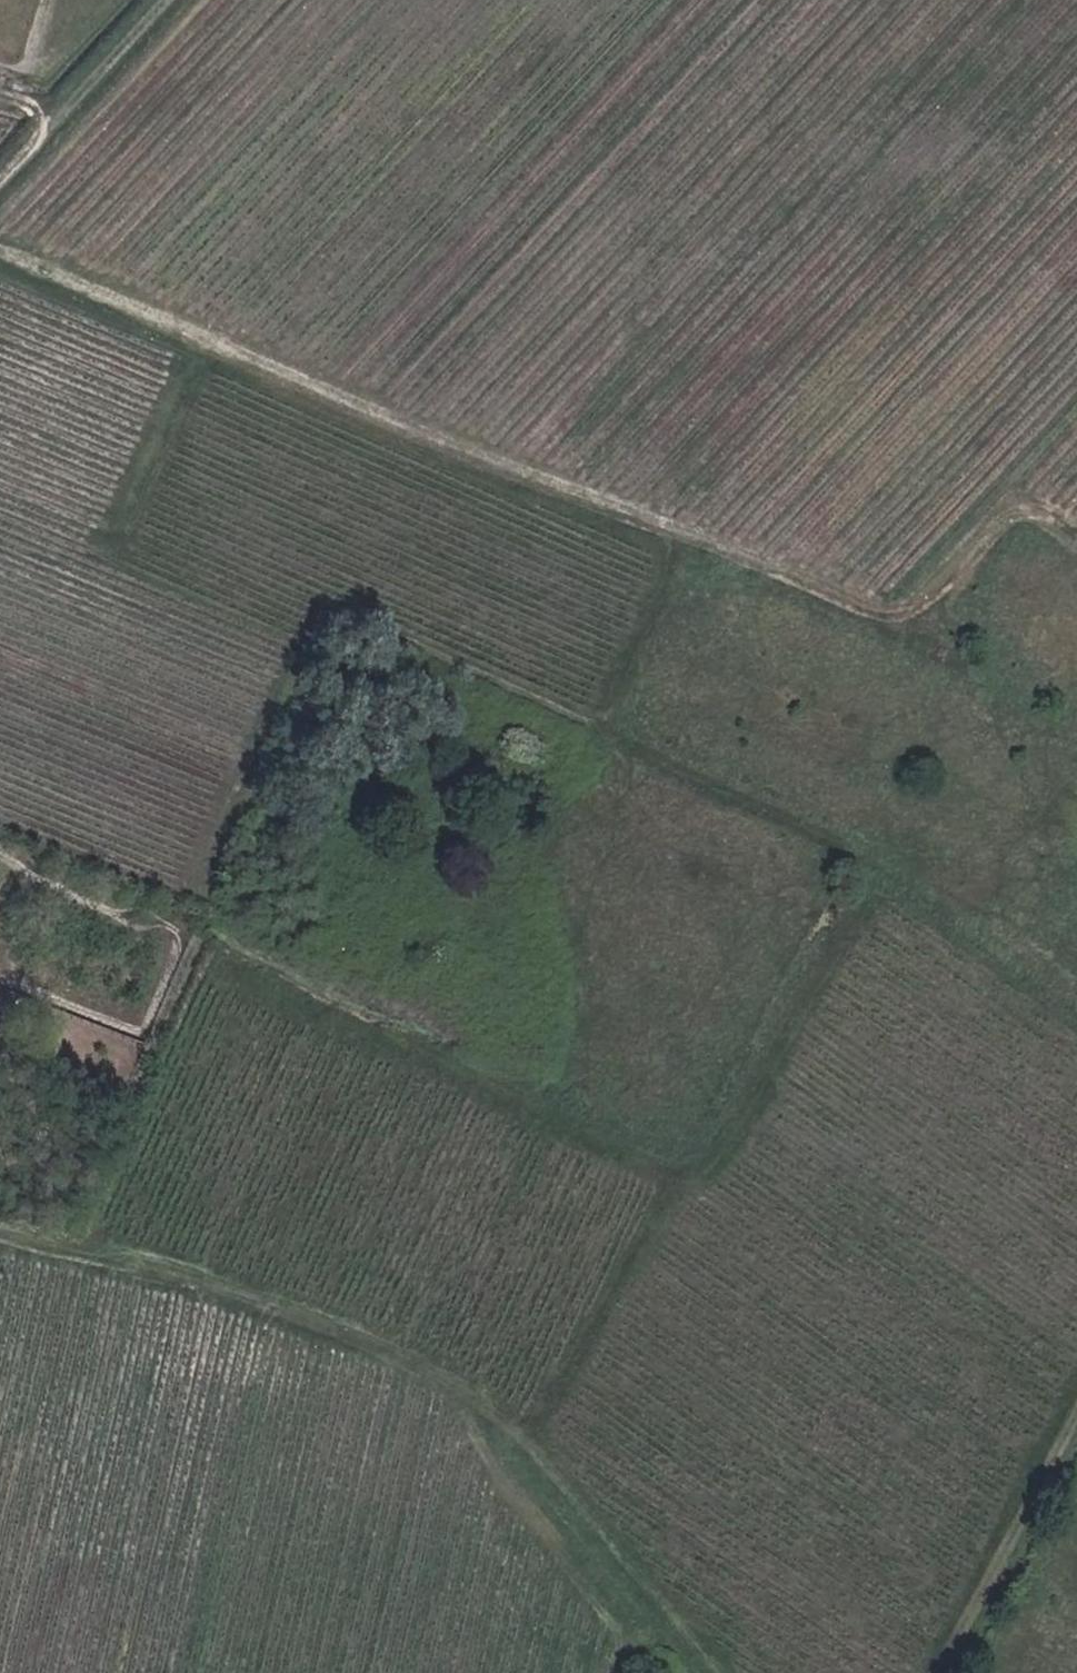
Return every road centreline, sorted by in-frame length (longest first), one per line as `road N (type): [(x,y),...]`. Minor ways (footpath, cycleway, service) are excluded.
road 1 (track): [(0,1222),(296,1309)]

